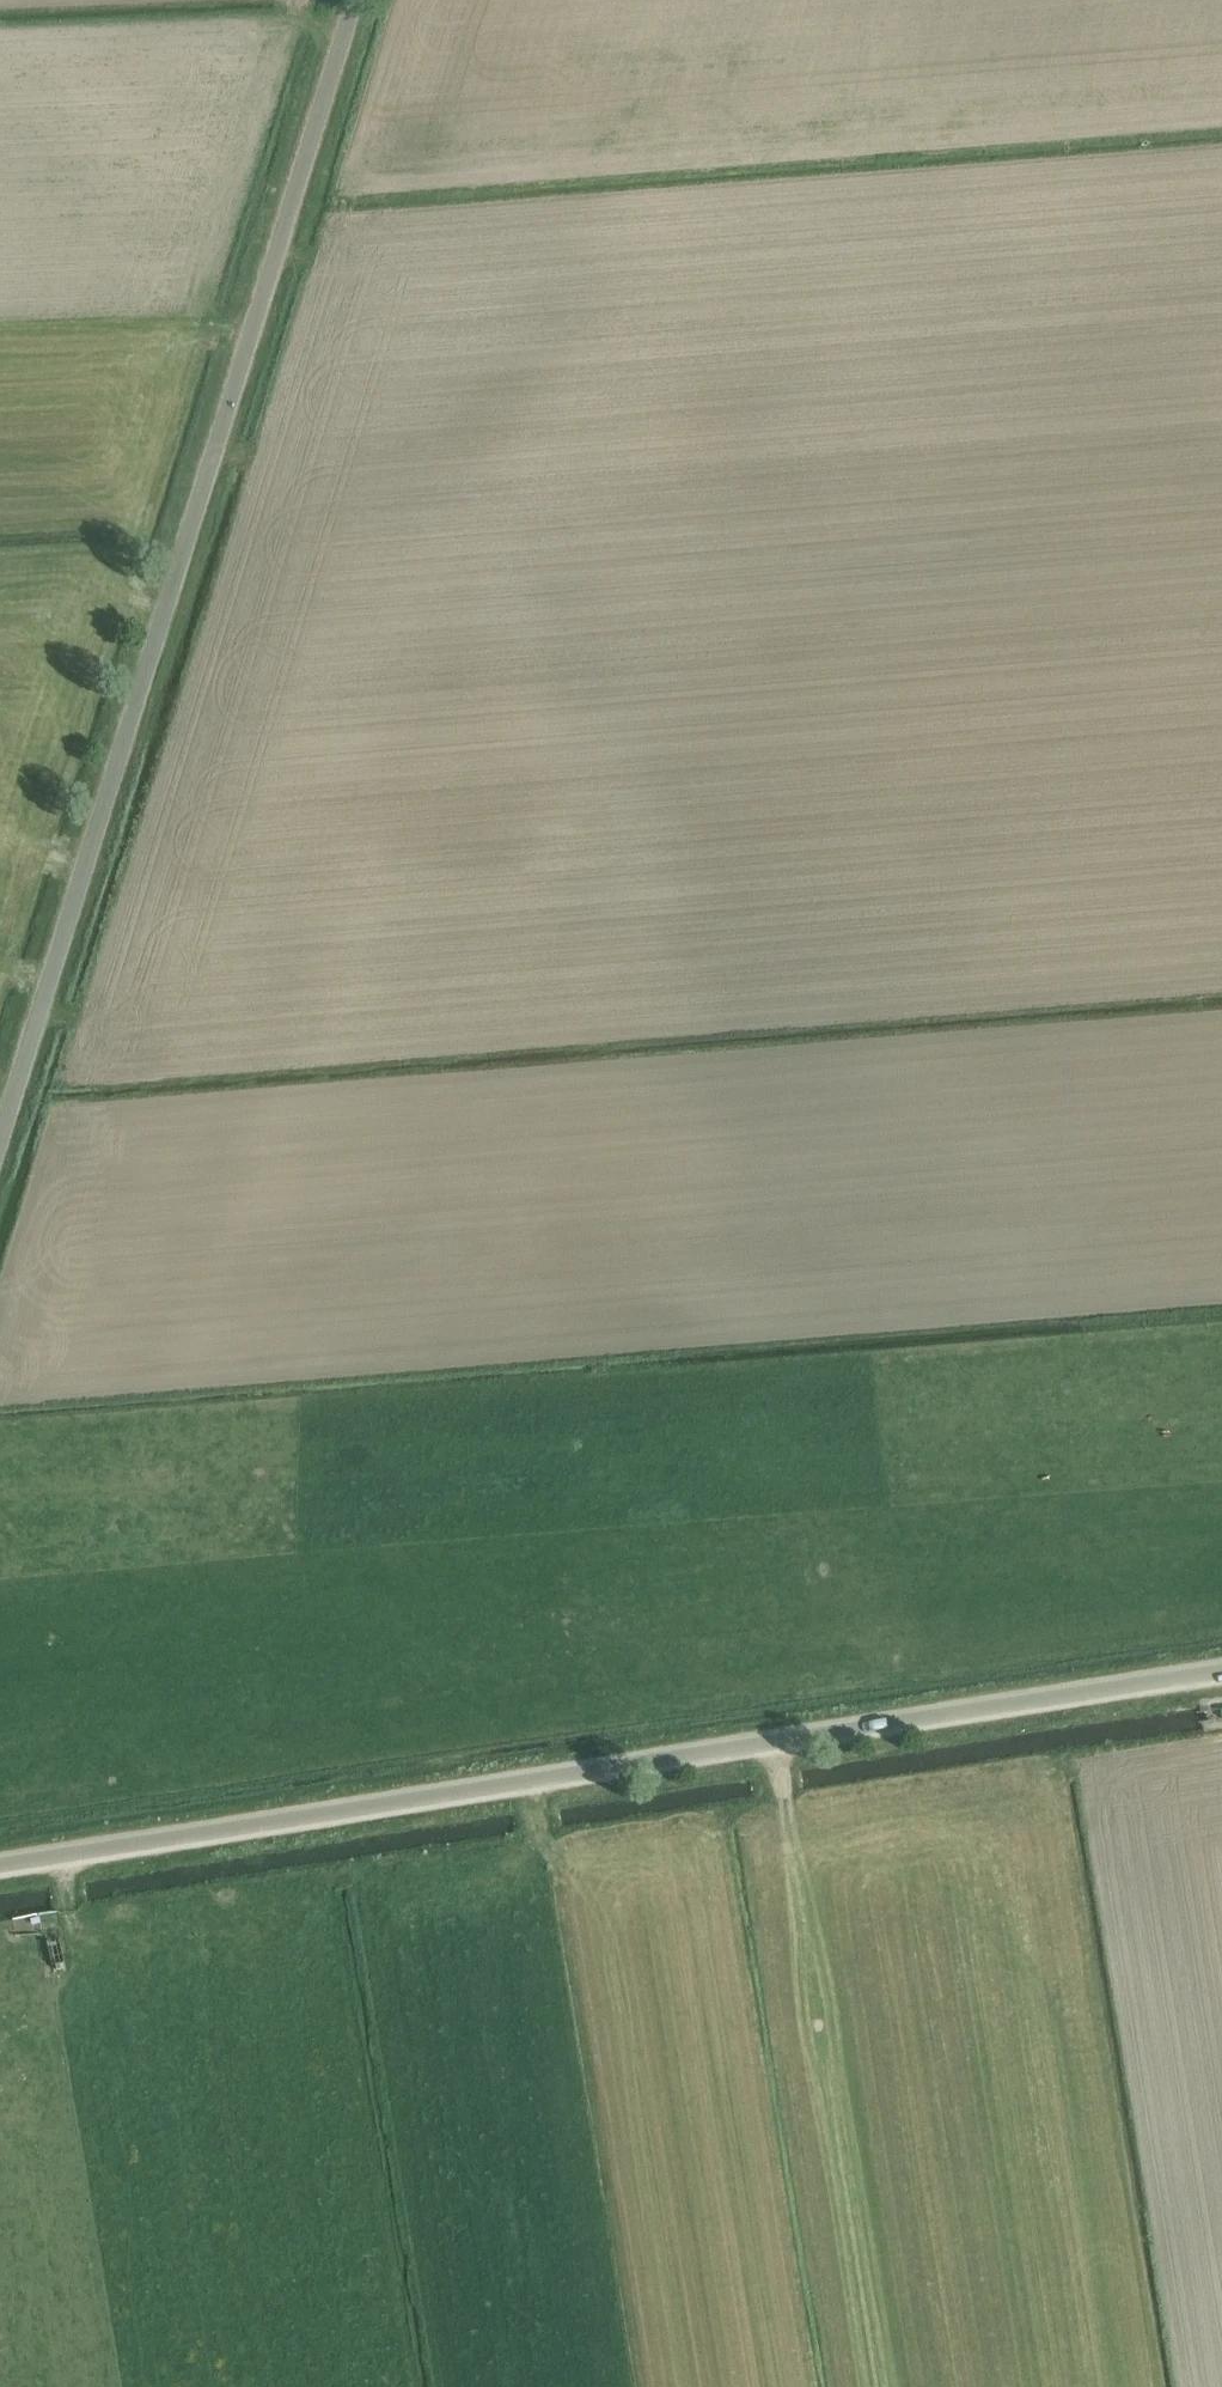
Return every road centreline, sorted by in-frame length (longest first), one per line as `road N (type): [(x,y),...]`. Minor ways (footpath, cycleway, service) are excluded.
road 1 (unclassified): [(0,1865),(1221,1672)]
road 2 (unclassified): [(0,1141),(356,0)]

